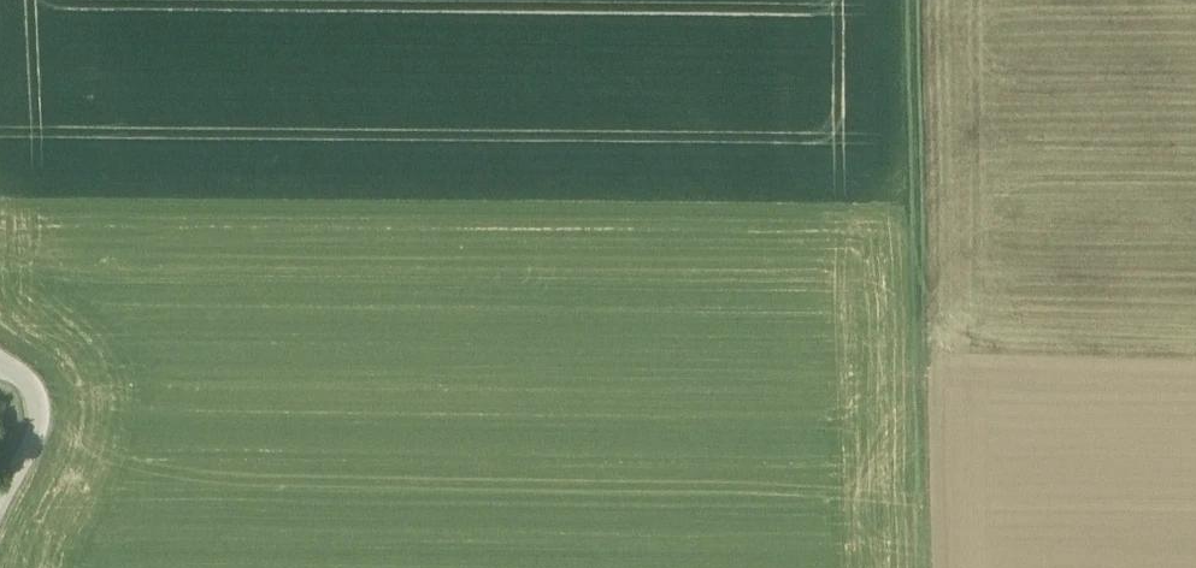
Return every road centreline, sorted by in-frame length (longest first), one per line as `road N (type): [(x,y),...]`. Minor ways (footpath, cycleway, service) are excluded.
road 1 (track): [(923,567),(913,0)]
road 2 (track): [(0,364),(34,394),(40,433),(0,504)]

